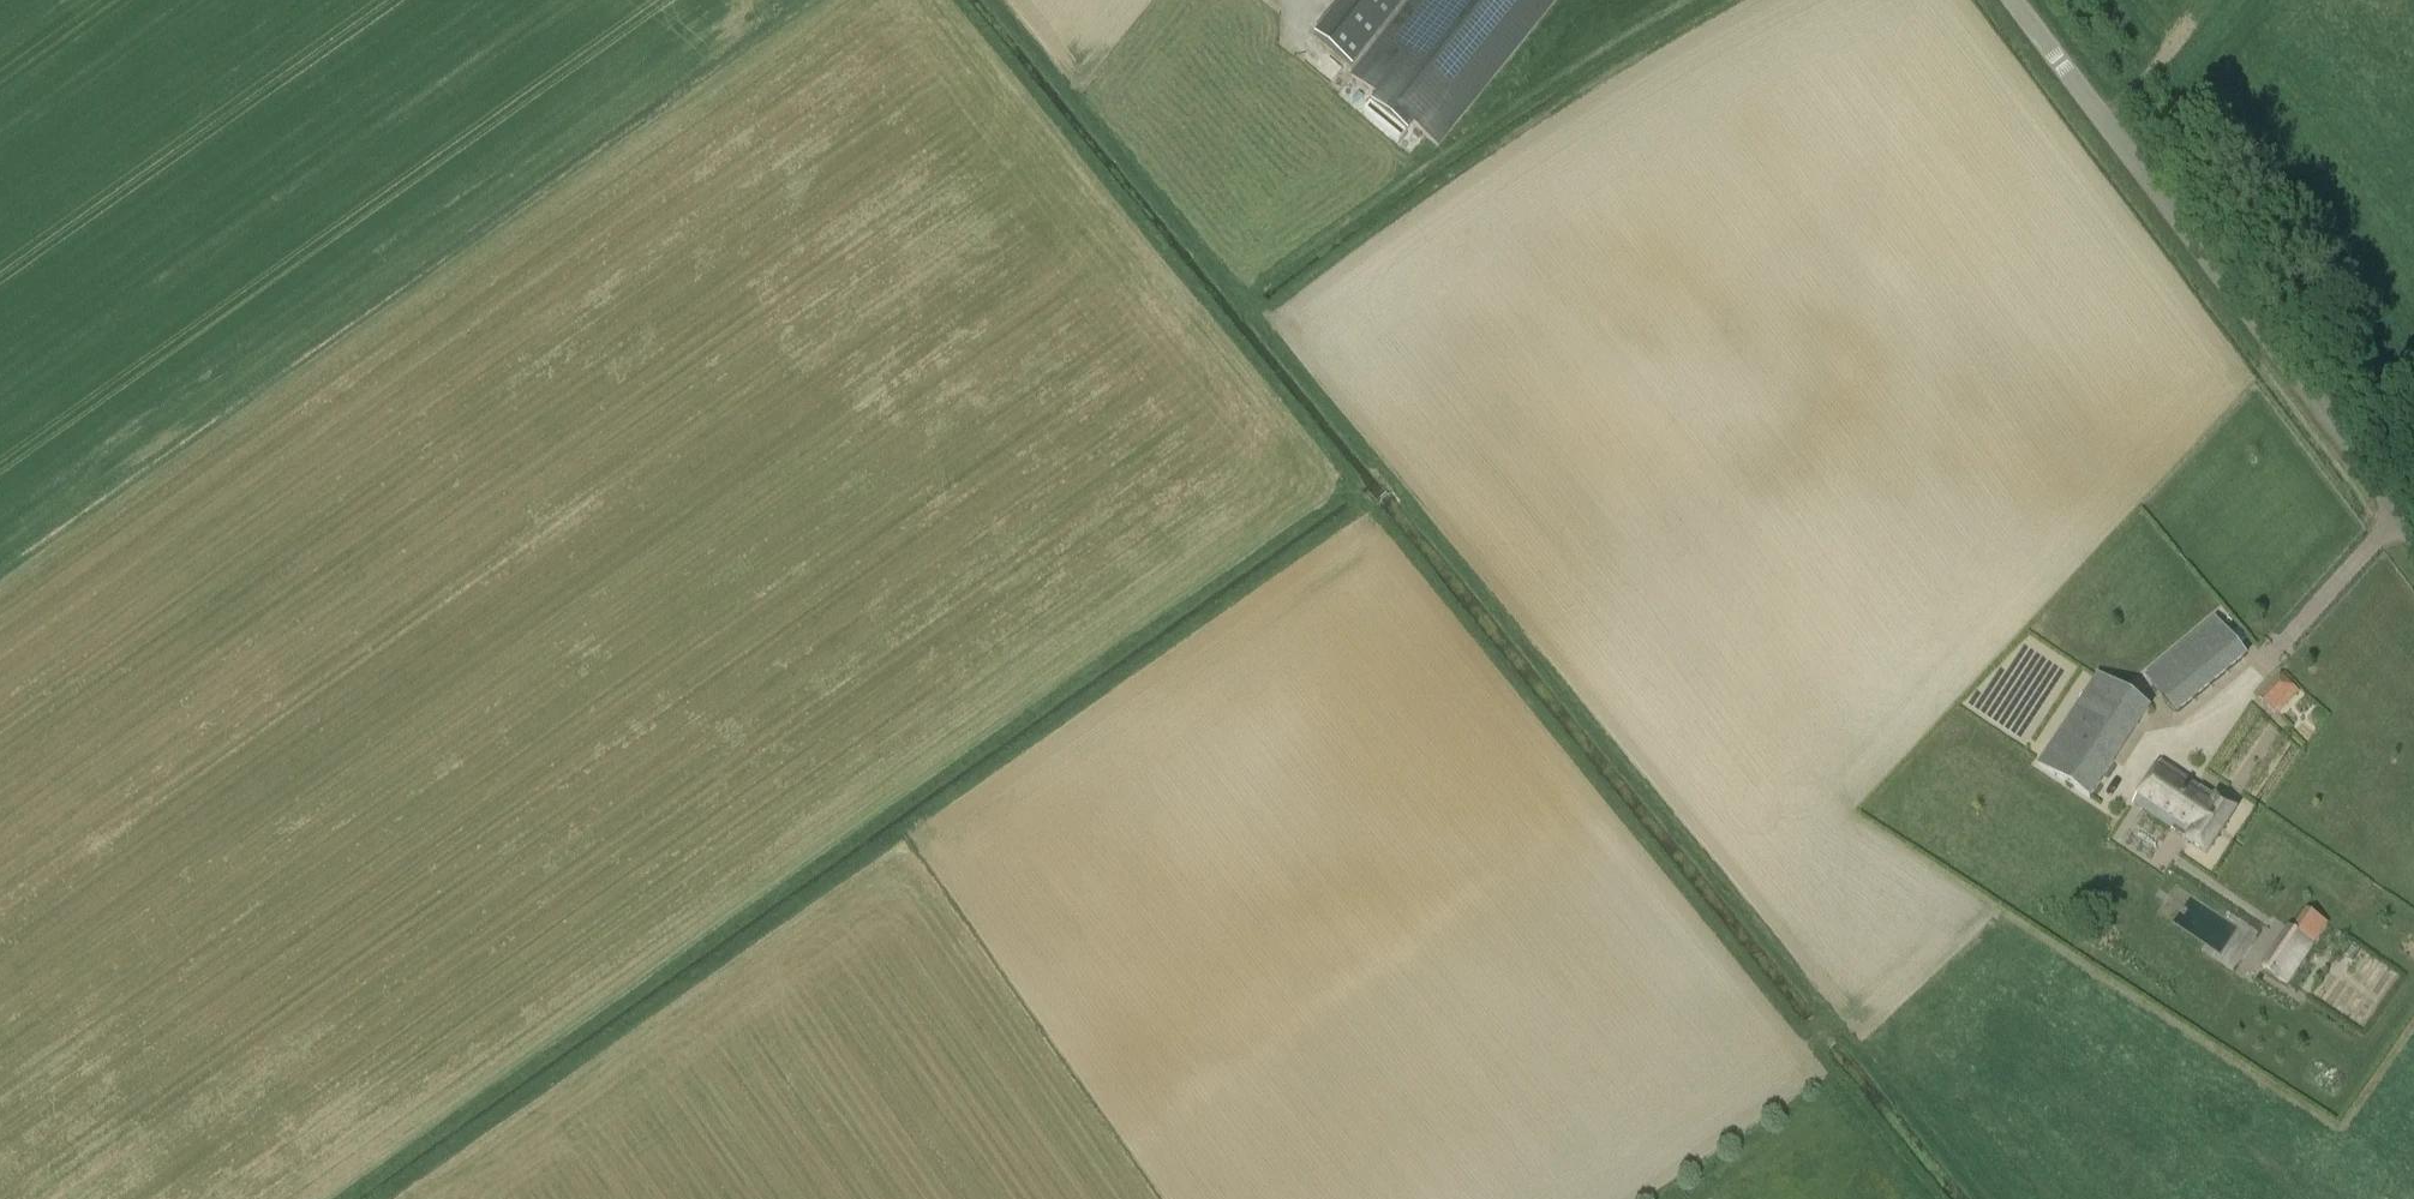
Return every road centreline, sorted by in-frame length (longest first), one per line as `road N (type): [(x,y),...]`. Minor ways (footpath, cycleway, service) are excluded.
road 1 (unclassified): [(2413,531),(2013,0)]

